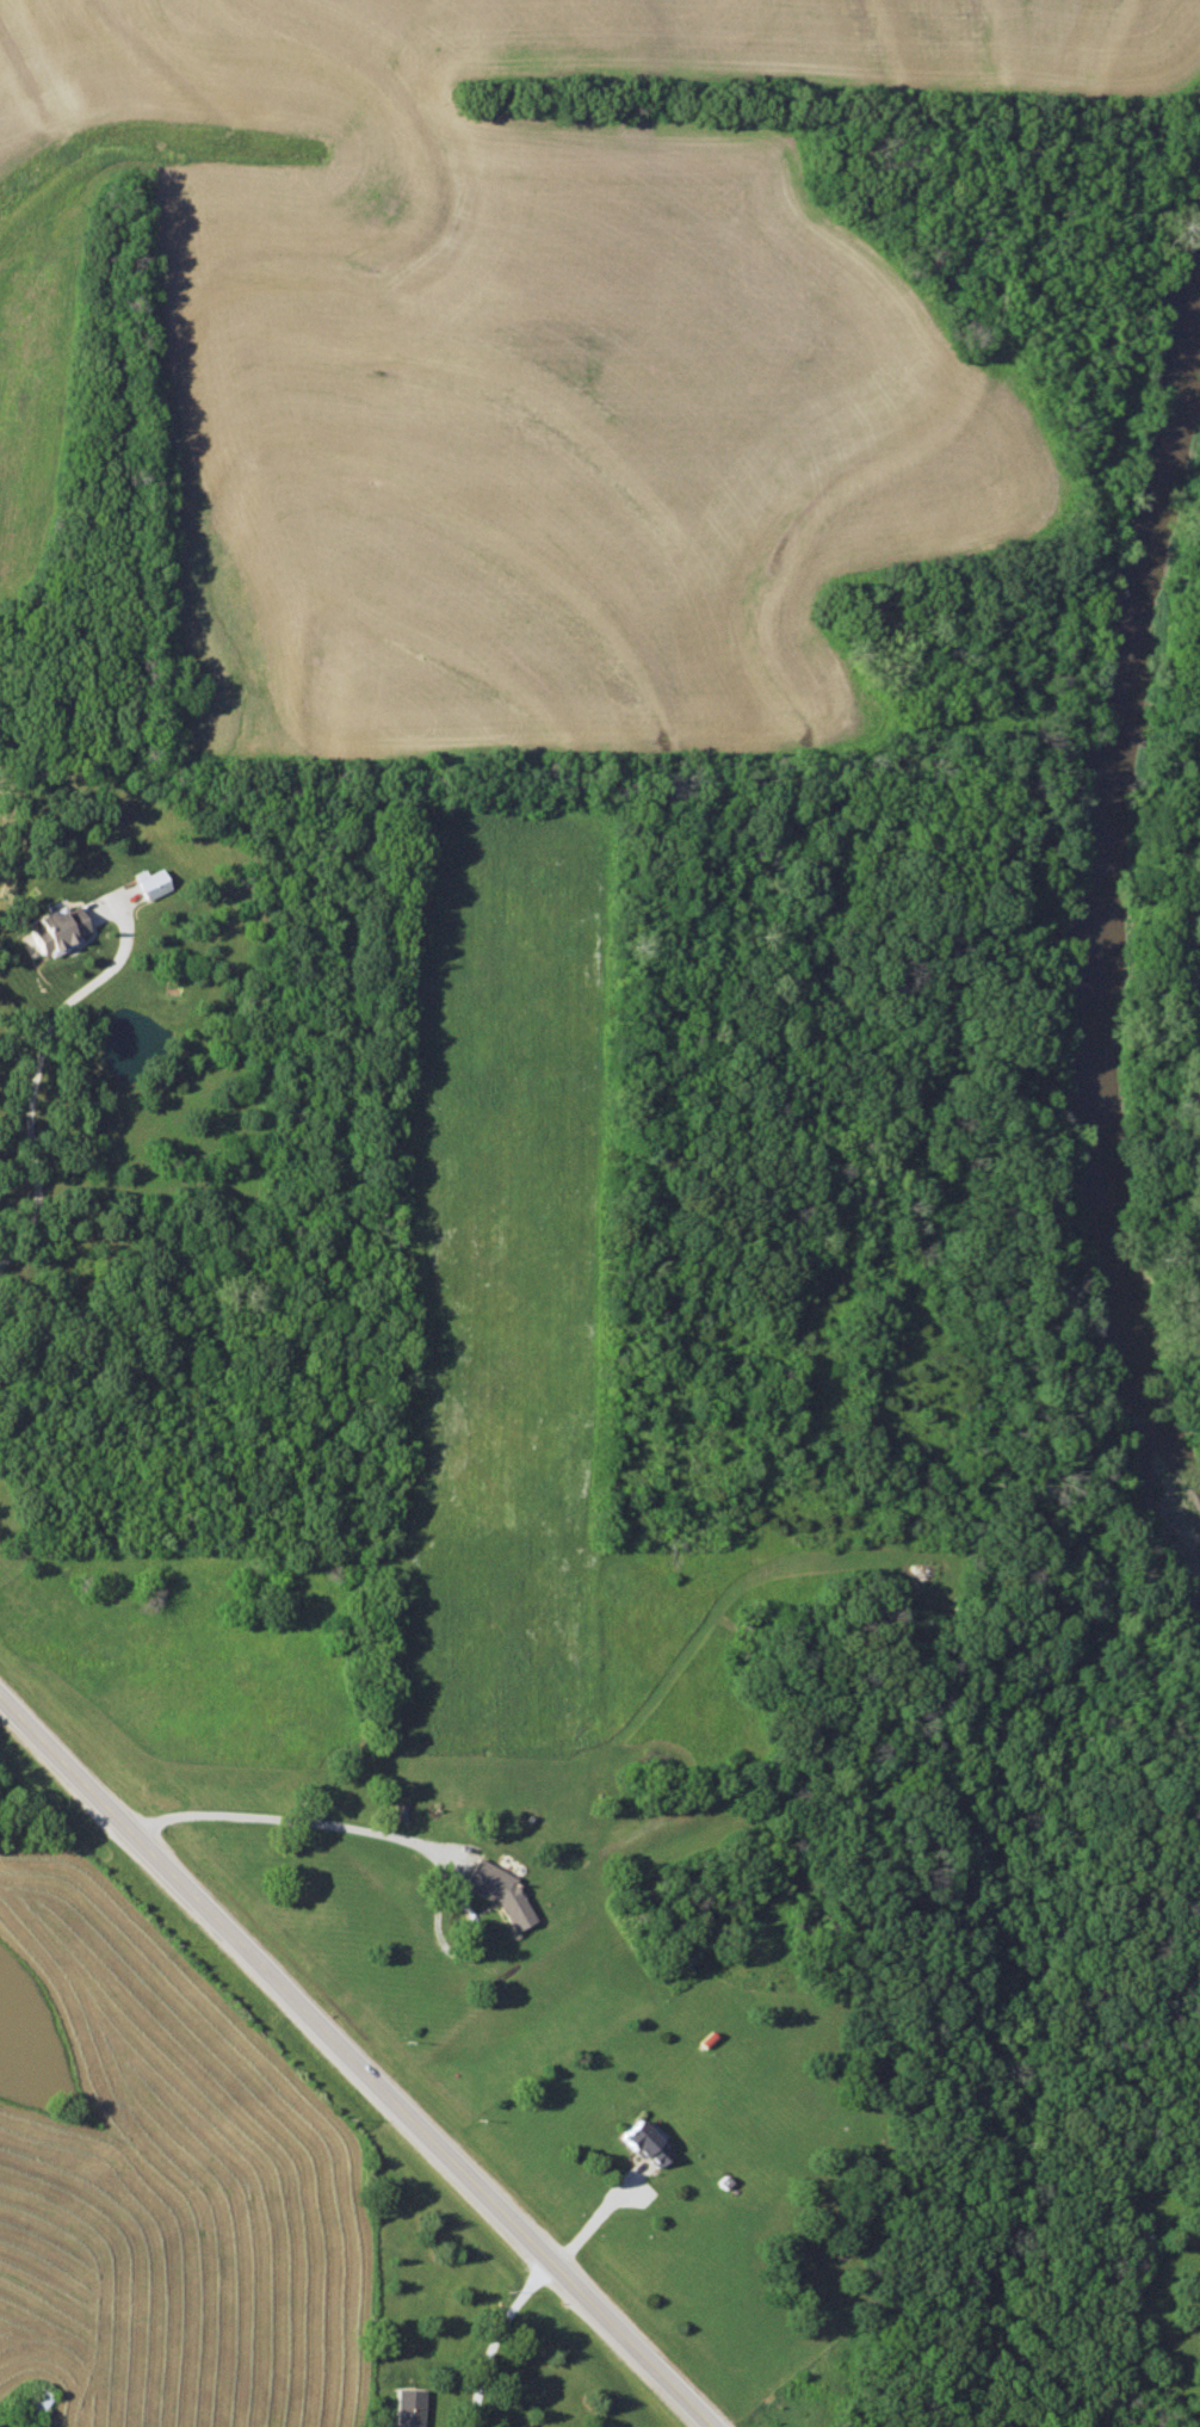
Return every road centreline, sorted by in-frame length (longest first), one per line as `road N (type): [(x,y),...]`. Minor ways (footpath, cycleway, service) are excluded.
road 1 (primary): [(713,2426),(0,1693)]

